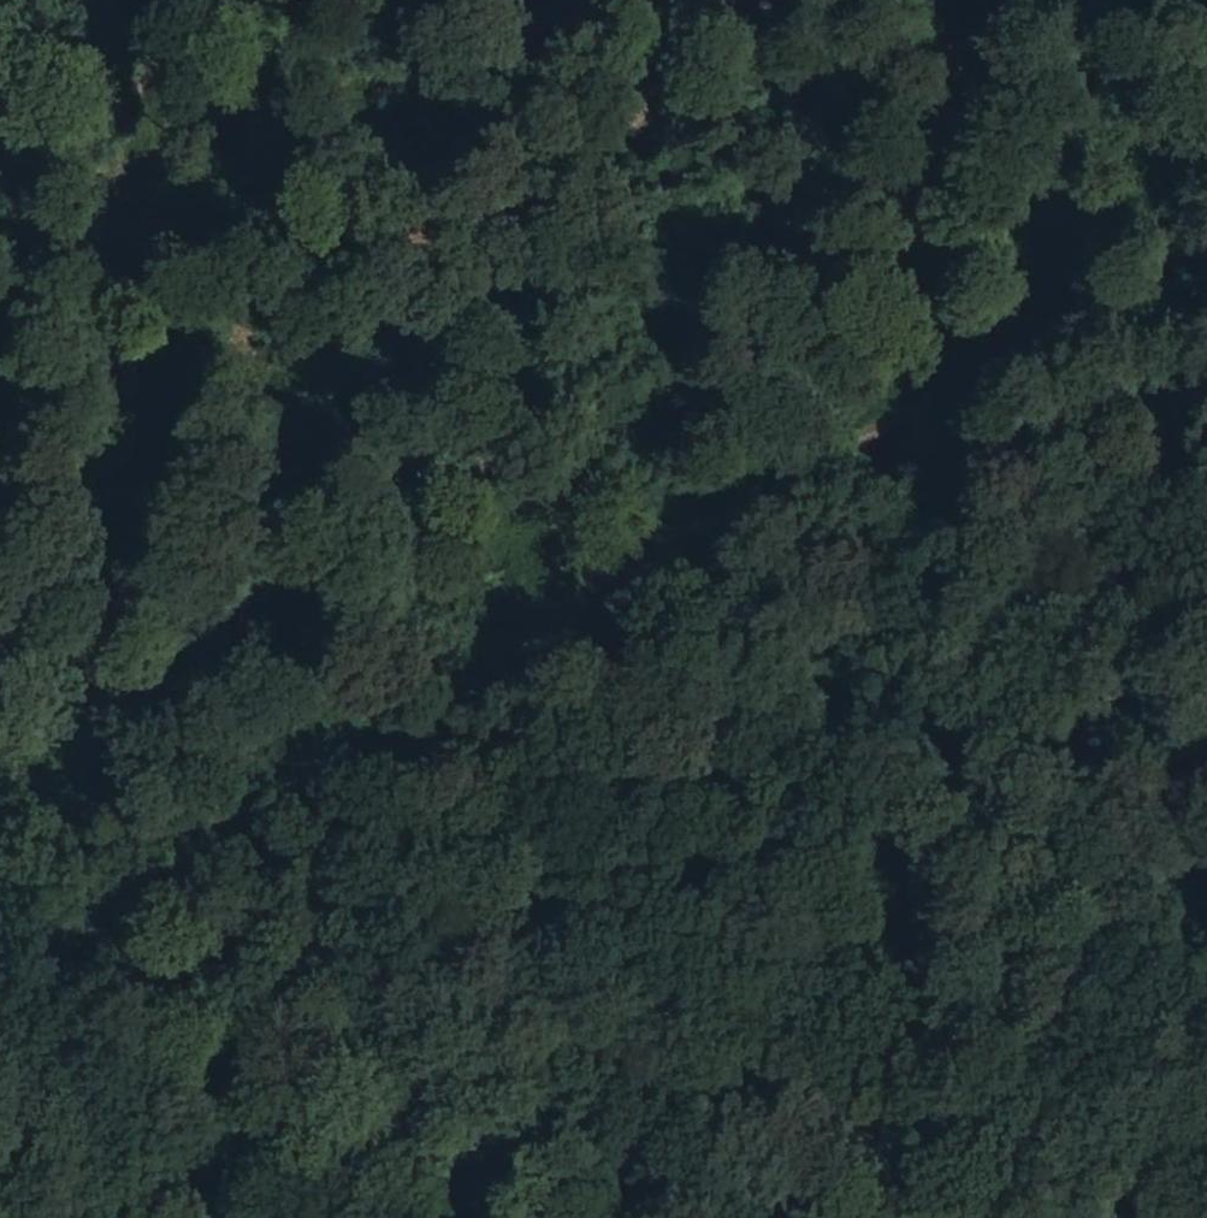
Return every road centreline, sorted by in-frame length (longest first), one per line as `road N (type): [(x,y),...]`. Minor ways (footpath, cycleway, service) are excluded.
road 1 (track): [(1206,256),(923,404),(566,610),(286,788),(183,828),(0,880)]

